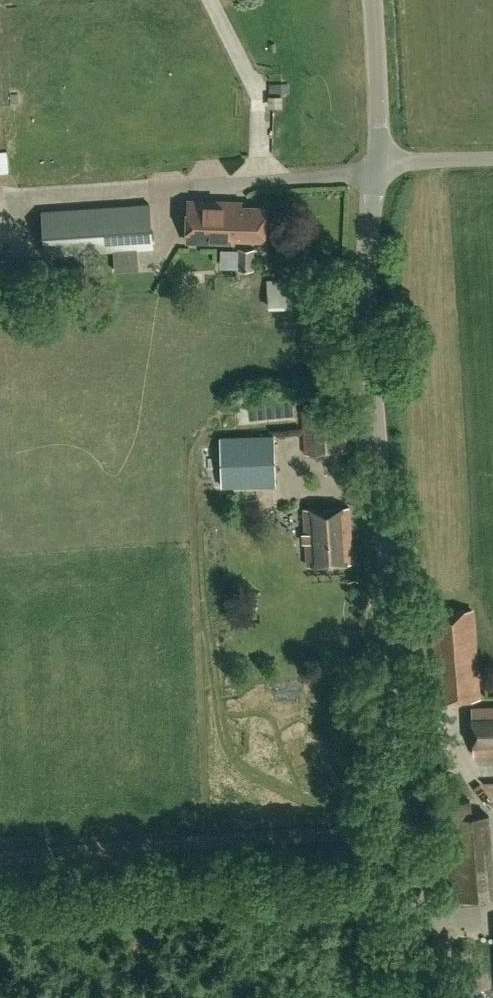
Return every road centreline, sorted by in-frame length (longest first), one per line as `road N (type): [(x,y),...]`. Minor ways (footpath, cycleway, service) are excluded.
road 1 (unclassified): [(422,997),(373,350),(368,233),(379,160)]
road 2 (unclassified): [(379,160),(372,0)]

